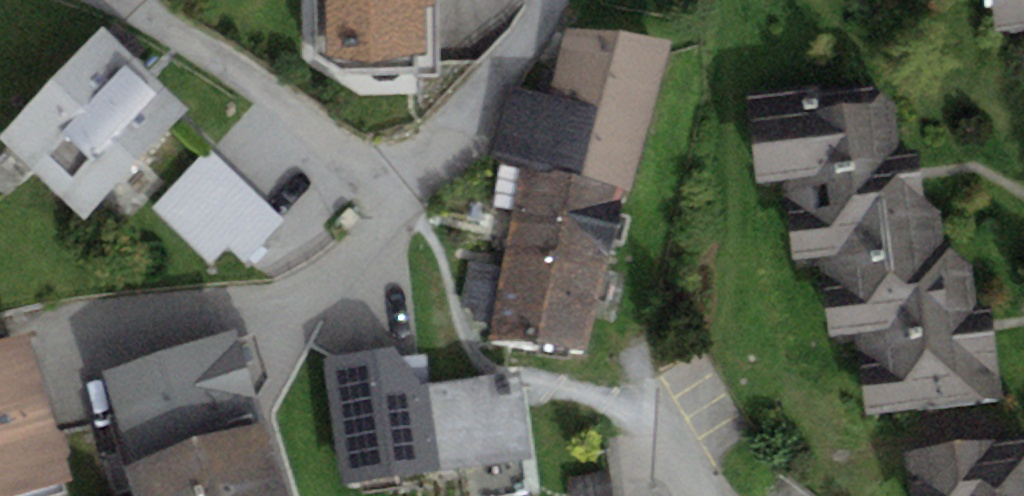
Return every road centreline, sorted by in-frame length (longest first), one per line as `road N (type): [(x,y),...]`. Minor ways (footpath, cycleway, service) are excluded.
road 1 (residential): [(394,176),(359,176),(319,152),(264,92),(119,0)]

